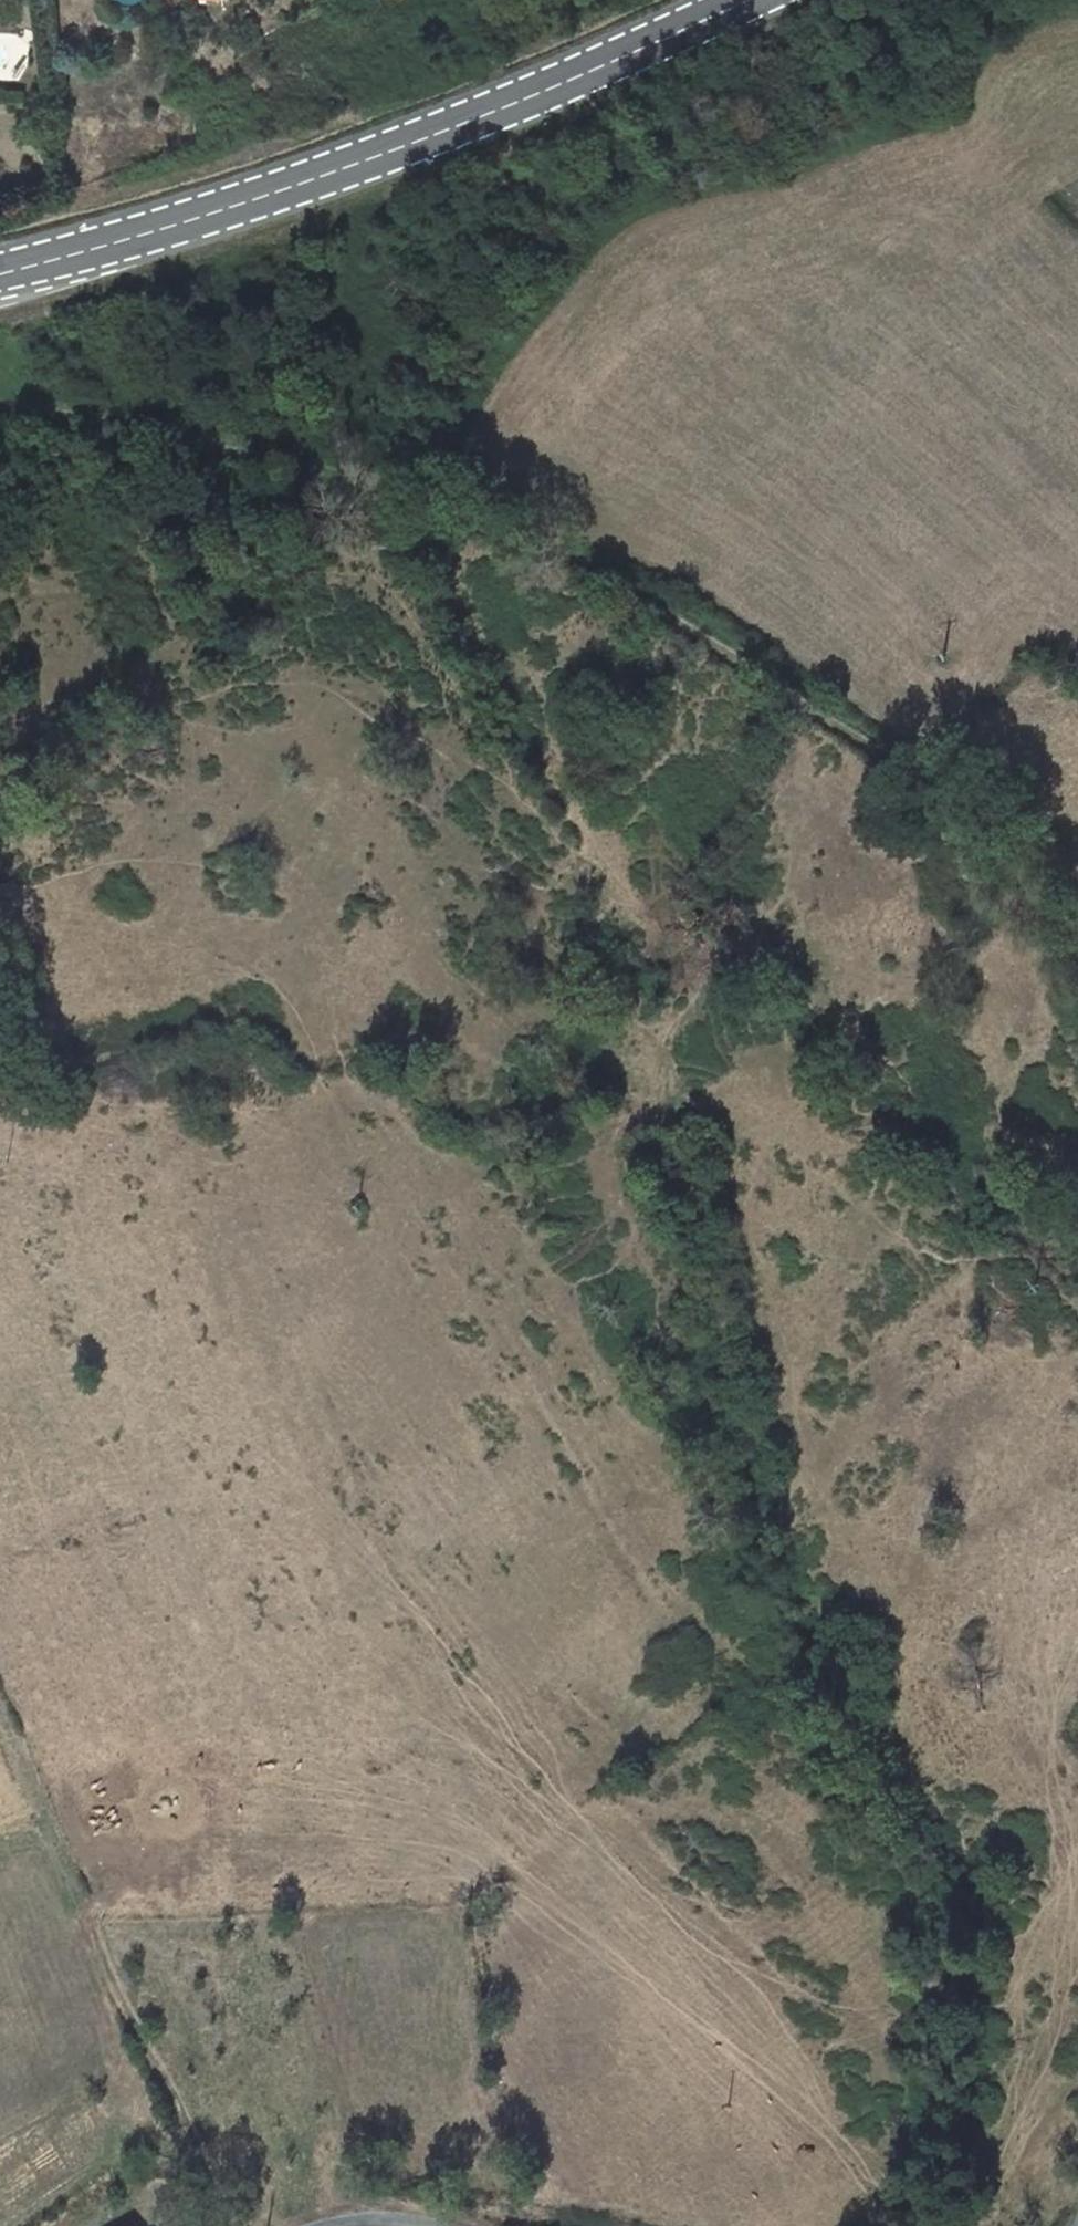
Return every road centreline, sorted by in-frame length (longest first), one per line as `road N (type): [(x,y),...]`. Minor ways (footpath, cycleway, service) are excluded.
road 1 (track): [(0,415),(63,417),(346,470),(626,586),(927,779),(1077,933)]
road 2 (secondary): [(739,0),(630,54),(300,183),(0,272)]

